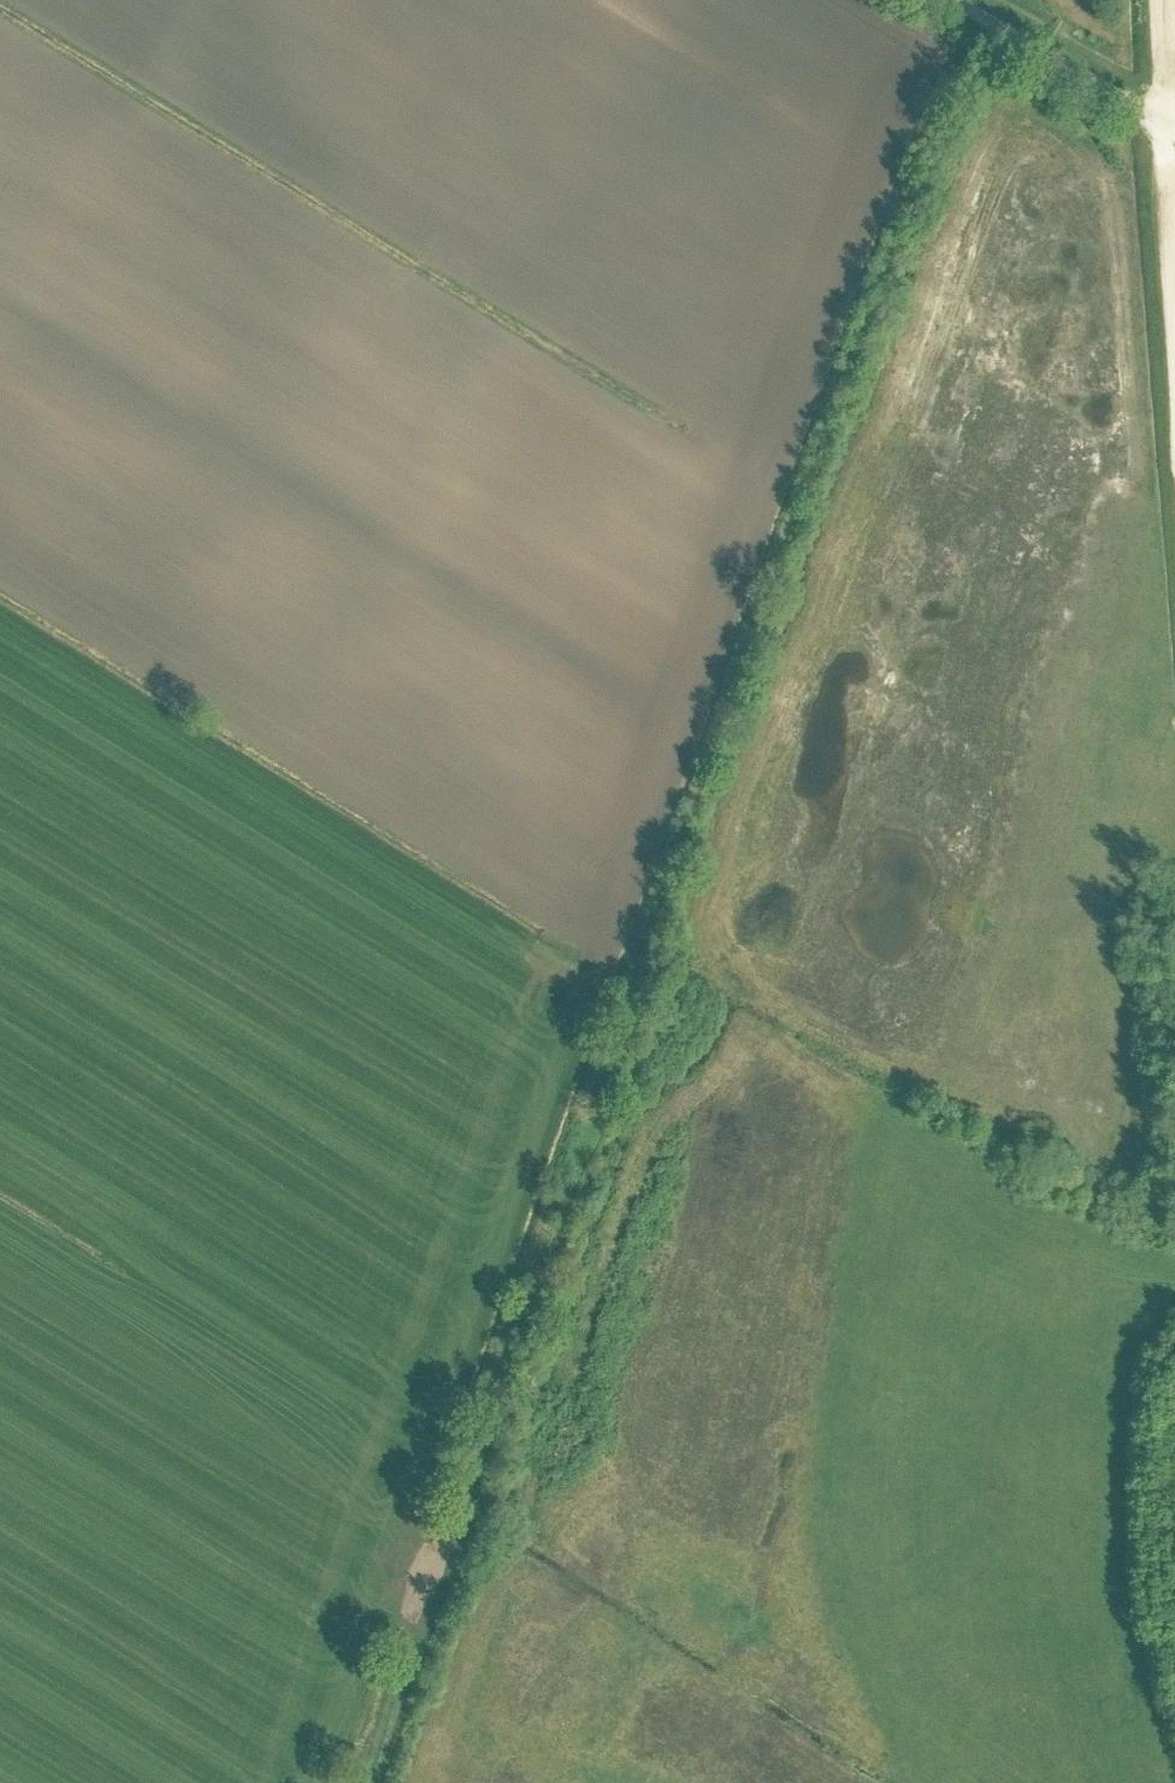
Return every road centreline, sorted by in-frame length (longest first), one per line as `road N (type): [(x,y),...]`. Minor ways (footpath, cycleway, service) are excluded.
road 1 (track): [(1174,220),(1162,0)]

